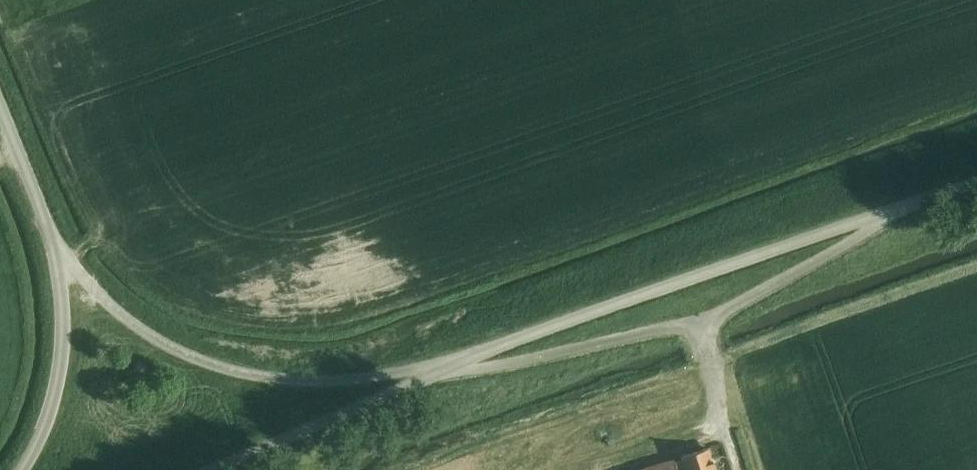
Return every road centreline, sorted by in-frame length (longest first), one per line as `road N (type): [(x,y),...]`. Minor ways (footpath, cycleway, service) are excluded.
road 1 (unclassified): [(451,362),(507,363),(664,326),(704,331),(711,316),(857,238),(884,211)]
road 2 (tertiary): [(451,362),(884,211)]
road 3 (unclassified): [(430,373),(307,381),(192,358),(114,307),(54,240)]
road 4 (tertiary): [(208,469),(430,373)]
road 5 (unclassified): [(54,240),(63,322),(53,401),(18,469)]
road 6 (unclassified): [(54,240),(0,110)]

